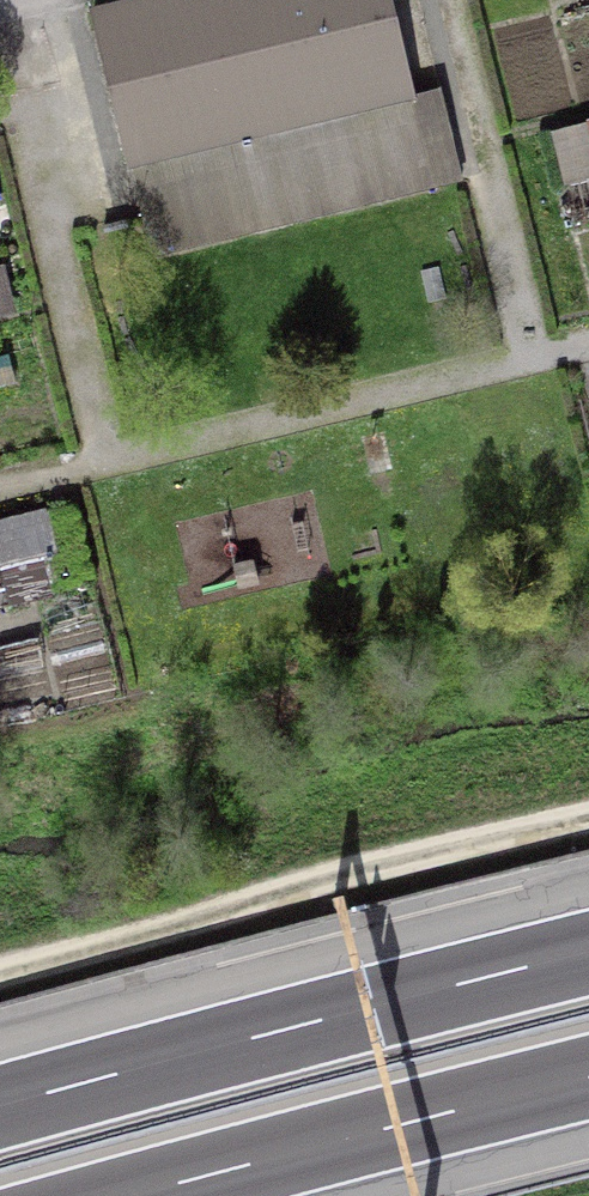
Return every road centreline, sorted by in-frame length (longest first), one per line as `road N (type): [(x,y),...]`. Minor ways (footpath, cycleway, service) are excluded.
road 1 (motorway): [(588,969),(0,1131)]
road 2 (track): [(588,825),(342,882),(0,981)]
road 3 (motorway): [(202,1195),(588,1093)]

